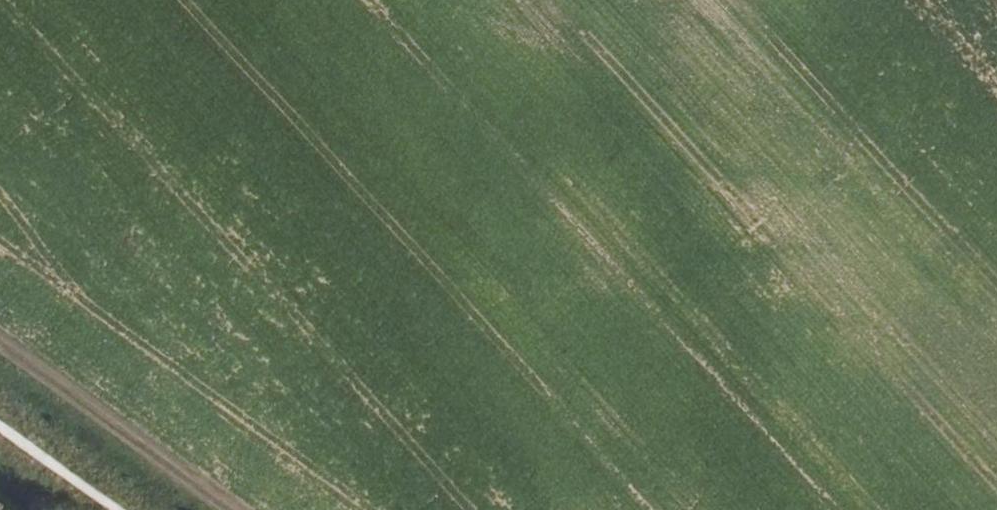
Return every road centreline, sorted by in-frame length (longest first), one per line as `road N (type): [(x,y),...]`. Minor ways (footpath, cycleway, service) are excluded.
road 1 (track): [(224,509),(0,347)]

